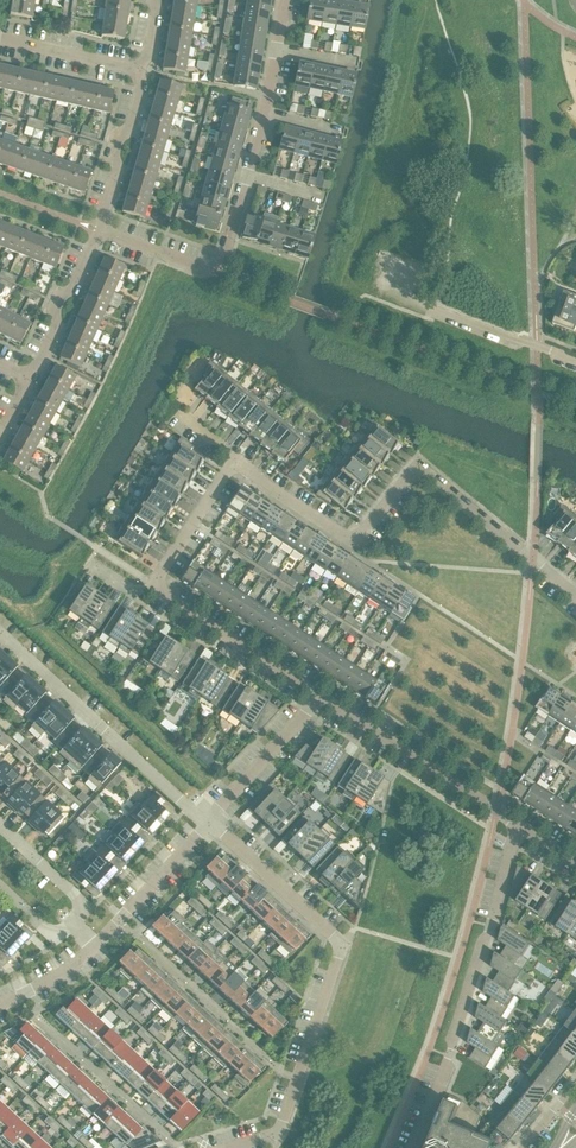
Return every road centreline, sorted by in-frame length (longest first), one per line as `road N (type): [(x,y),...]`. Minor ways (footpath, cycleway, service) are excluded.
road 1 (residential): [(575,597),(424,469),(355,547),(243,460)]
road 2 (residential): [(232,1147),(270,1136),(283,1122),(342,944),(212,822)]
road 3 (residential): [(99,231),(199,268),(219,263),(266,116),(285,0)]
road 4 (residential): [(318,696),(155,587),(243,460)]
road 5 (residential): [(413,1147),(518,828)]
road 6 (residential): [(212,822),(0,633)]
road 7 (residential): [(518,828),(318,696)]
road 8 (residential): [(94,947),(212,822)]
road 9 (residential): [(99,231),(118,173),(116,148),(140,91),(138,70)]
road 10 (residential): [(30,379),(55,329),(56,303),(73,289),(99,231)]
road 11 (residential): [(212,822),(318,696)]
road 12 (residential): [(73,926),(89,910),(0,826)]
road 13 (residential): [(138,70),(0,37)]

